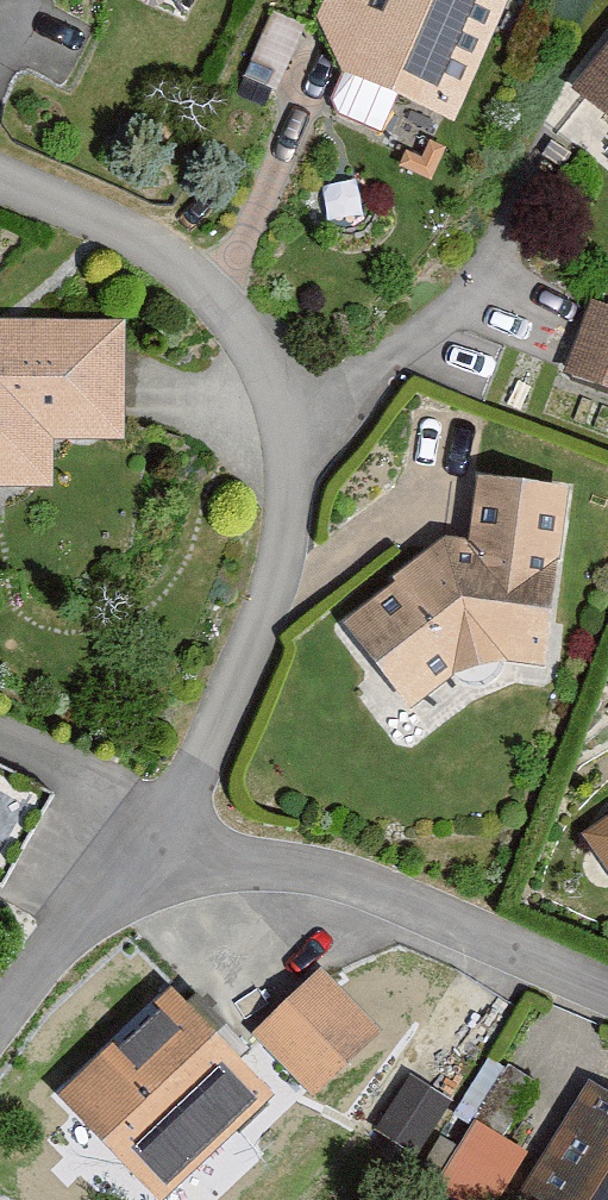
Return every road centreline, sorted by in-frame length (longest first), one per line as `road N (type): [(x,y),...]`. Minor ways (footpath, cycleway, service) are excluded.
road 1 (residential): [(0,186),(202,273),(266,345),(287,403),(295,470),(286,576),(186,818)]
road 2 (residential): [(607,1000),(186,818)]
road 3 (residential): [(186,818),(0,1009)]
road 4 (residential): [(186,818),(0,737)]

